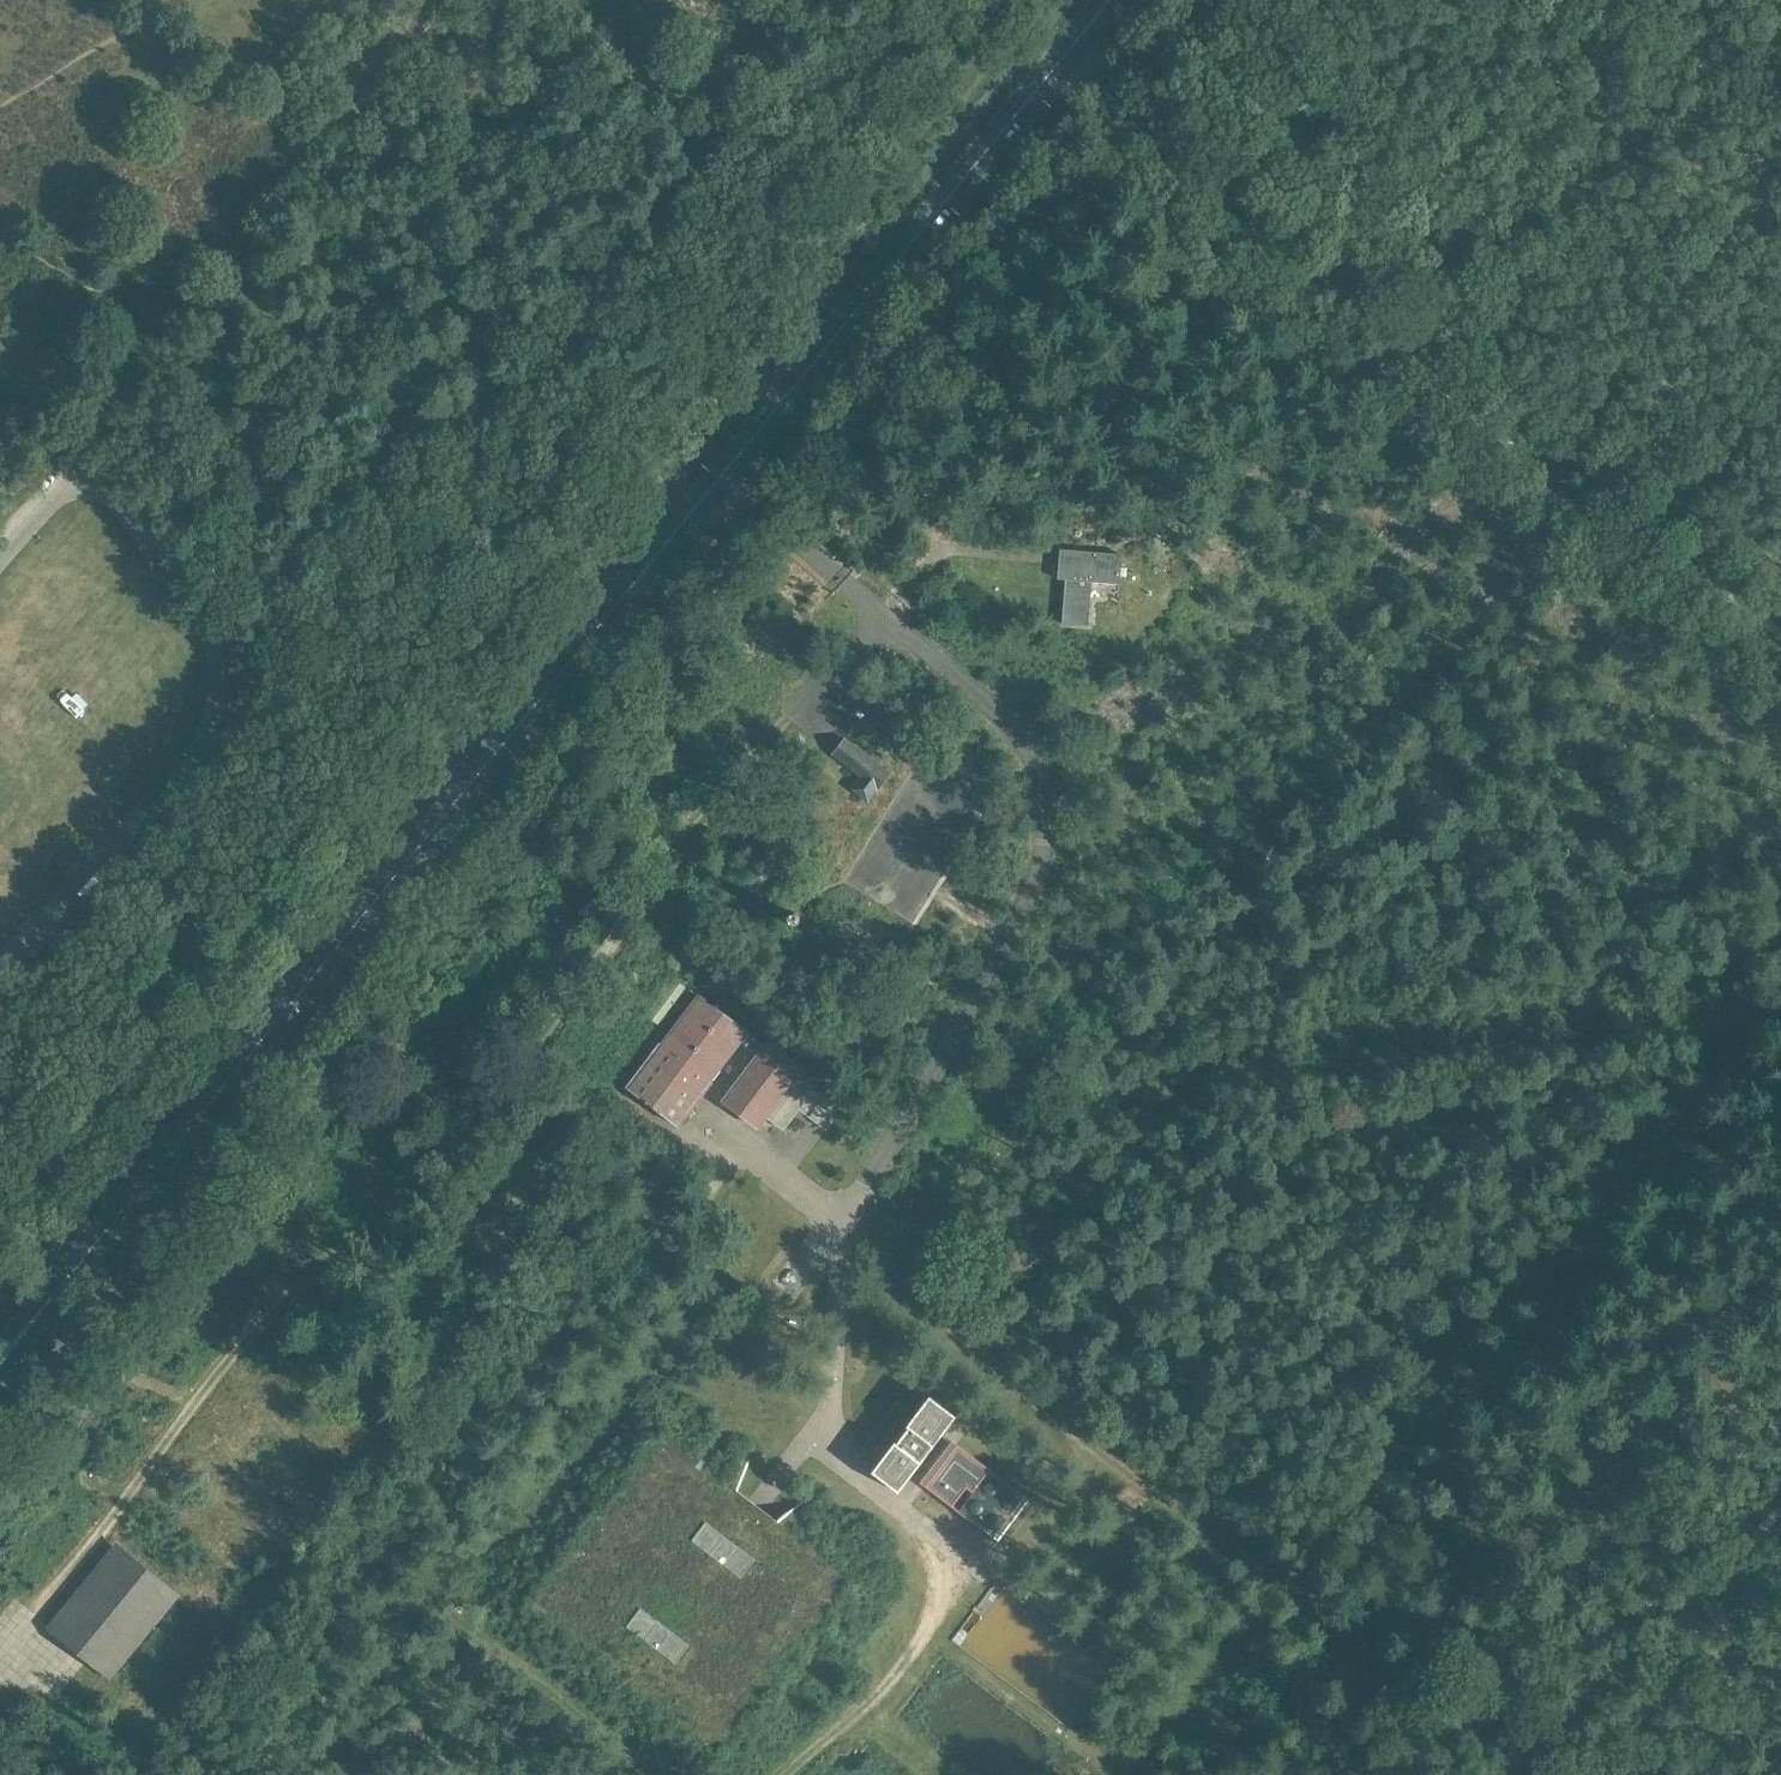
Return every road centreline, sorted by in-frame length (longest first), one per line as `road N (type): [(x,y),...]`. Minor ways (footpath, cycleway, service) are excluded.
road 1 (primary): [(0,1359),(1110,0)]
road 2 (unclassified): [(0,971),(221,714),(221,634),(139,517),(90,469),(47,500),(0,559)]
road 3 (track): [(1275,1570),(1054,1412),(845,1223)]

